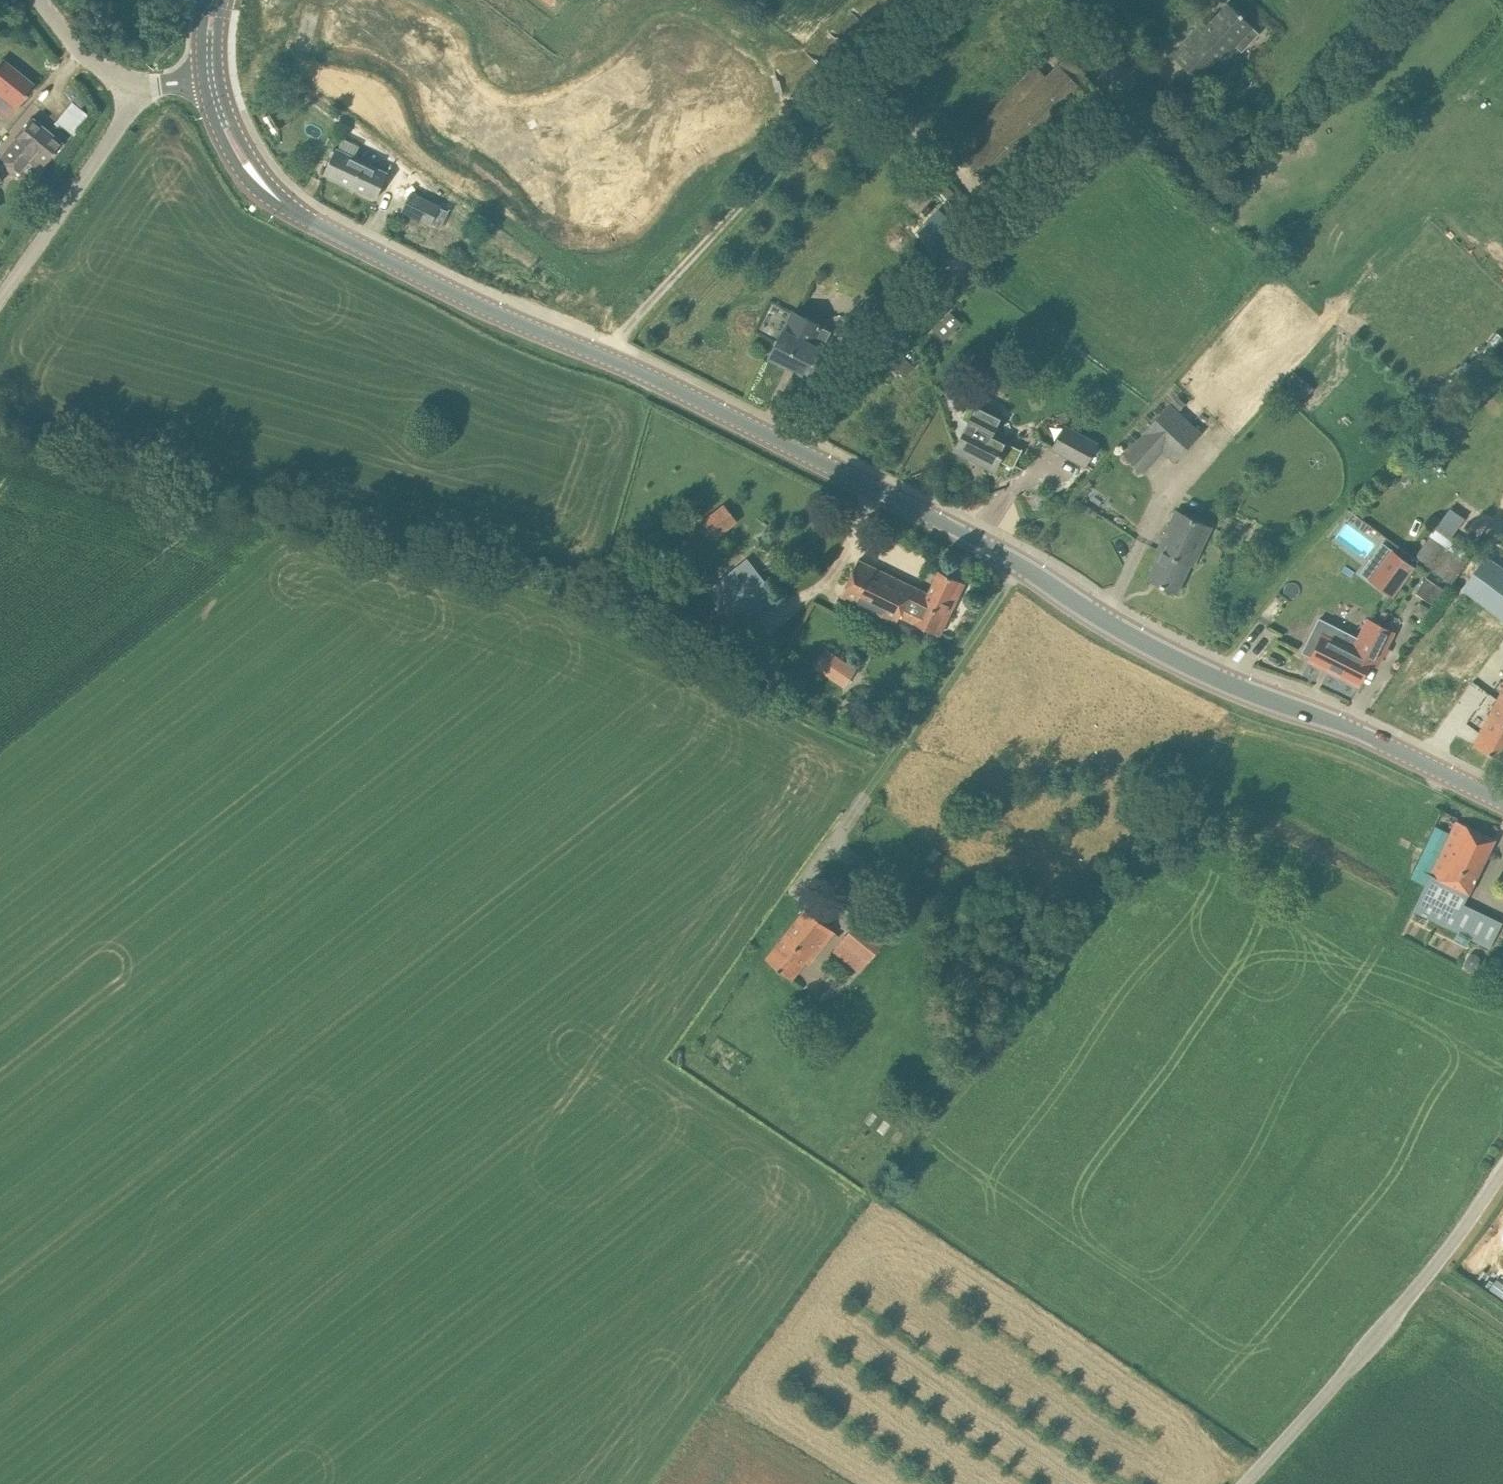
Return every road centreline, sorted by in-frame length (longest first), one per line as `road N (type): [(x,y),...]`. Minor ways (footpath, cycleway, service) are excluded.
road 1 (secondary): [(1502,801),(1146,643),(979,539),(296,210)]
road 2 (unclassified): [(1247,1483),(1406,1303),(1502,1169)]
road 3 (unclassified): [(0,299),(141,87)]
road 4 (secondary): [(205,82),(231,156),(259,188),(296,210)]
road 5 (secondary): [(296,210),(246,148),(221,80)]
road 6 (unclassified): [(141,87),(100,67),(42,0)]

